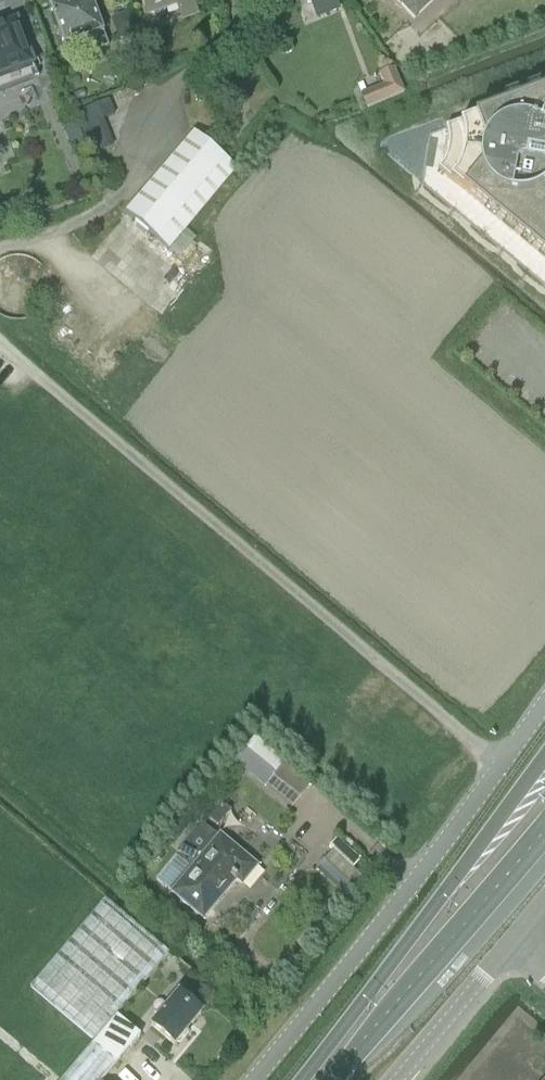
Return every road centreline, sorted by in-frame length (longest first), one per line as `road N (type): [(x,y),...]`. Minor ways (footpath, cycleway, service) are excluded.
road 1 (unclassified): [(260,1079),(358,965),(544,710)]
road 2 (primary): [(544,763),(369,1015)]
road 3 (primary): [(369,1015),(433,959),(544,826)]
road 4 (unclassified): [(402,1079),(525,938)]

